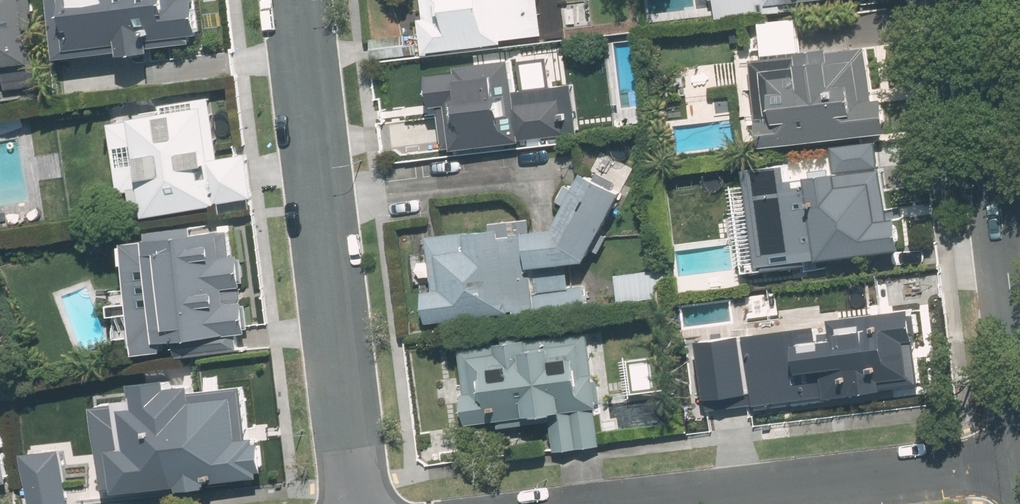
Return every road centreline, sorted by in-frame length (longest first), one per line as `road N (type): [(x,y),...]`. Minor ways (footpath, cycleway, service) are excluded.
road 1 (residential): [(297,0),(357,503)]
road 2 (residential): [(626,503),(1019,454)]
road 3 (residential): [(1019,362),(976,0)]

